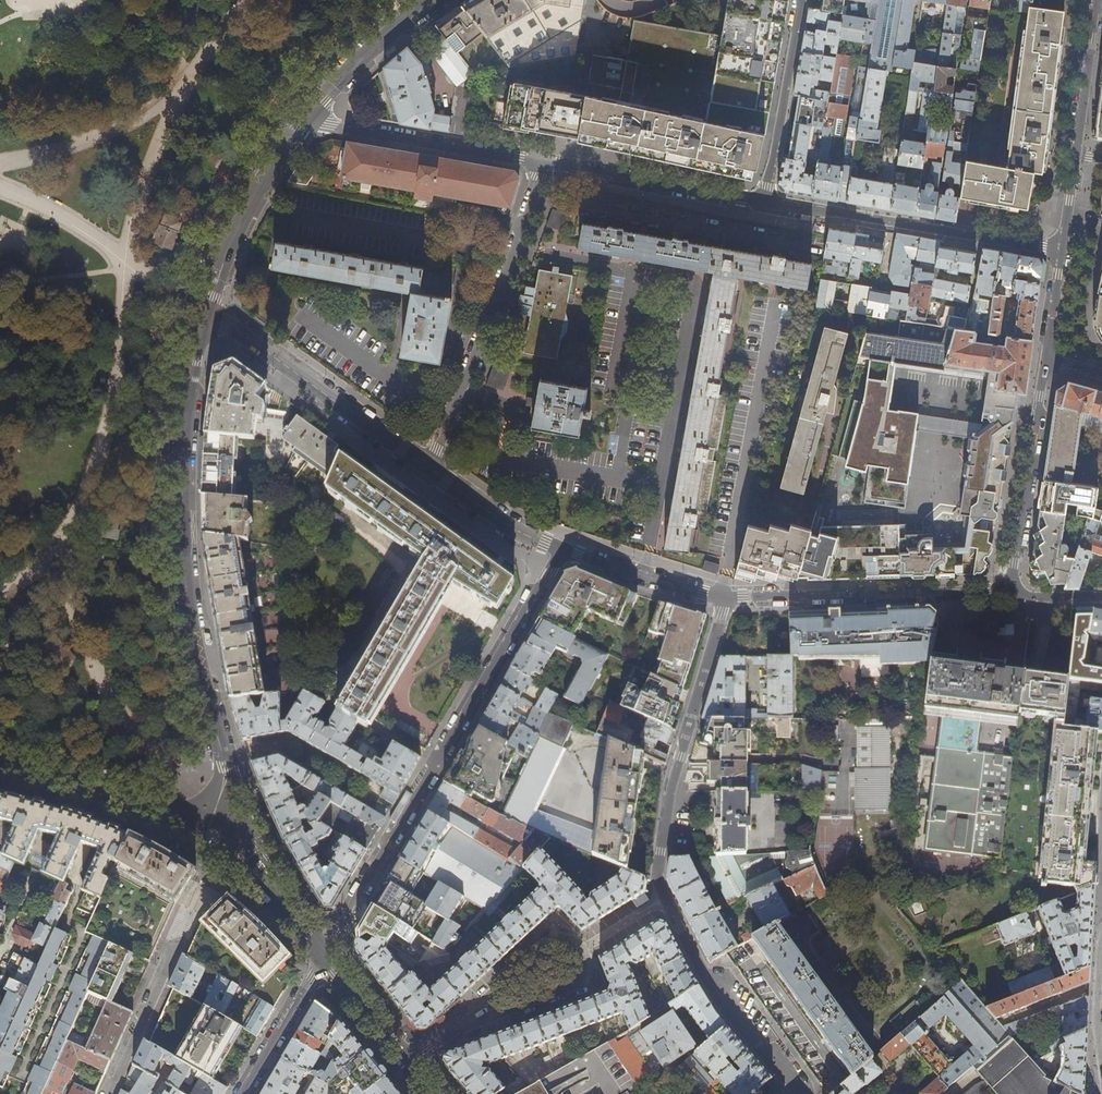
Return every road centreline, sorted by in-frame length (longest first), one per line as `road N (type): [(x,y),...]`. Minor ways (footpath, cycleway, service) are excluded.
road 1 (residential): [(726,598),(671,787),(656,875),(709,979),(801,1093)]
road 2 (tertiary): [(212,836),(227,769),(188,603),(181,486),(206,313)]
road 3 (residential): [(561,548),(324,958)]
road 4 (residential): [(545,162),(431,472)]
road 5 (residential): [(764,201),(1062,252)]
road 6 (residential): [(726,598),(1010,586)]
road 7 (residential): [(206,313),(431,472)]
road 8 (residential): [(472,1019),(575,987),(585,972),(578,952),(562,941),(543,945),(483,1002)]
road 9 (residential): [(1062,252),(1094,0)]
road 10 (residential): [(309,115),(545,162)]
road 11 (residential): [(1010,586),(1047,358)]
road 12 (secondary): [(0,762),(212,836)]
road 13 (tertiary): [(206,313),(251,203),(309,115)]
road 14 (residential): [(764,201),(545,162)]
road 15 (residential): [(799,0),(764,201)]
road 16 (residential): [(561,548),(726,598)]
road 17 (residential): [(180,937),(110,1093)]
road 18 (tertiary): [(309,115),(433,0)]
road 19 (secondary): [(212,836),(238,854),(324,958)]
road 20 (residential): [(244,1093),(324,958)]
road 21 (residential): [(431,472),(506,525),(561,548)]
road 22 (secondary): [(324,958),(407,1063)]

